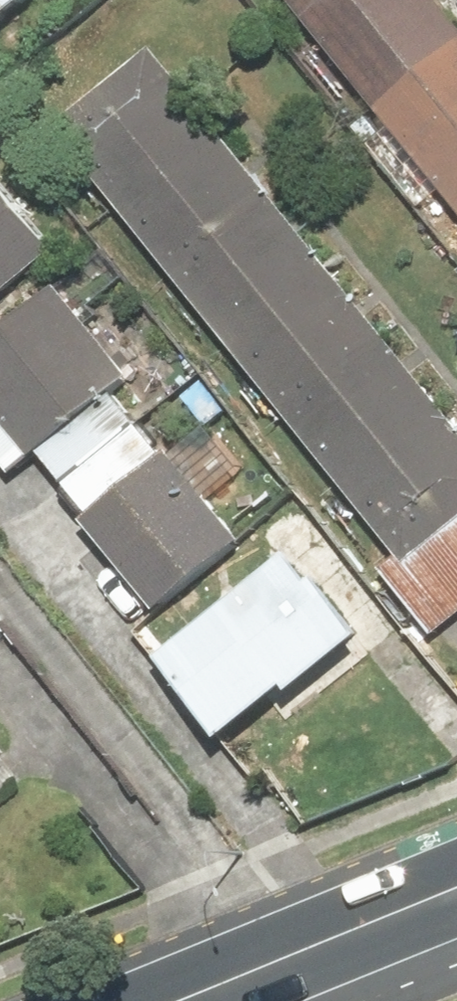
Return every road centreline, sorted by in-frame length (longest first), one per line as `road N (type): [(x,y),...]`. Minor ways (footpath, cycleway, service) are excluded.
road 1 (secondary): [(173,1000),(456,882)]

